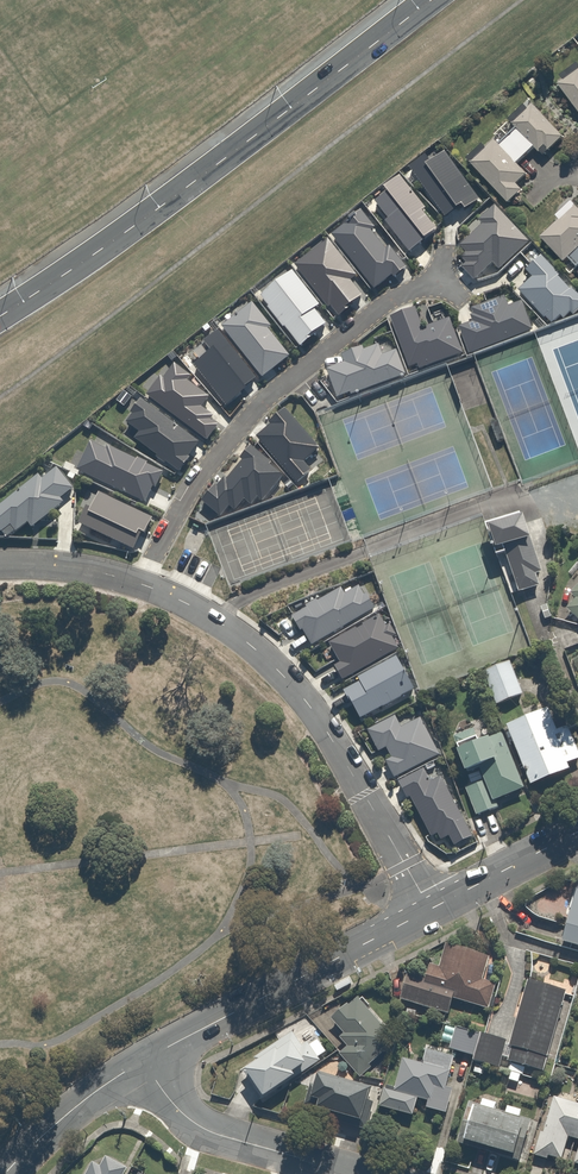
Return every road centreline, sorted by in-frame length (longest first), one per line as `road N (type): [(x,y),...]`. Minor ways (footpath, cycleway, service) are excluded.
road 1 (secondary): [(0,315),(123,233),(432,0)]
road 2 (residential): [(429,910),(293,686),(229,628),(144,585)]
road 3 (residential): [(144,585),(187,500),(254,411),(393,299),(440,280)]
road 4 (tertiary): [(144,1060),(429,910)]
road 5 (residential): [(144,1060),(172,1102),(200,1126),(355,1173)]
road 6 (tertiary): [(5,1173),(64,1116),(144,1060)]
road 7 (tertiary): [(429,910),(577,832)]
road 8 (residential): [(144,585),(81,568),(0,563)]

